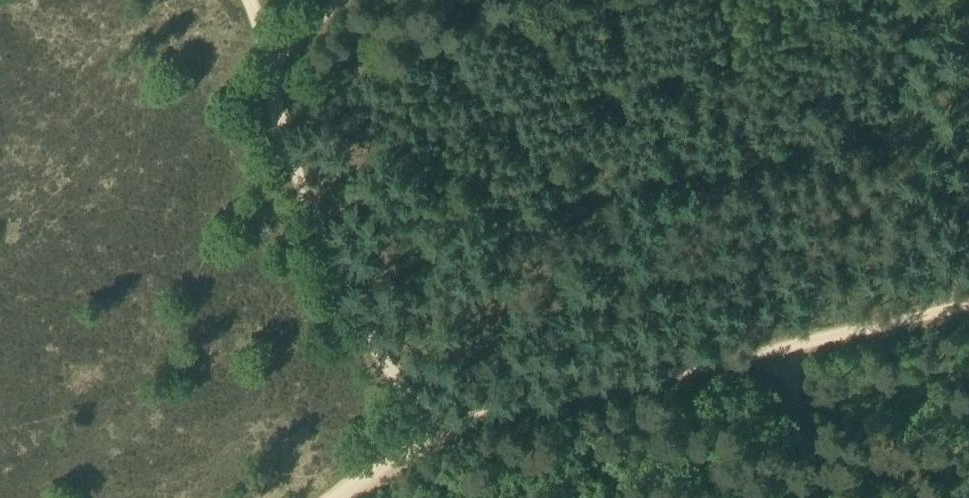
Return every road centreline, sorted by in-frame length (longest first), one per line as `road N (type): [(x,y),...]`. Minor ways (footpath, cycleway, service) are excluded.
road 1 (track): [(429,432),(359,324),(273,107),(270,65)]
road 2 (track): [(783,354),(474,415),(429,432)]
road 3 (track): [(968,306),(783,354)]
road 4 (track): [(807,497),(783,354)]

